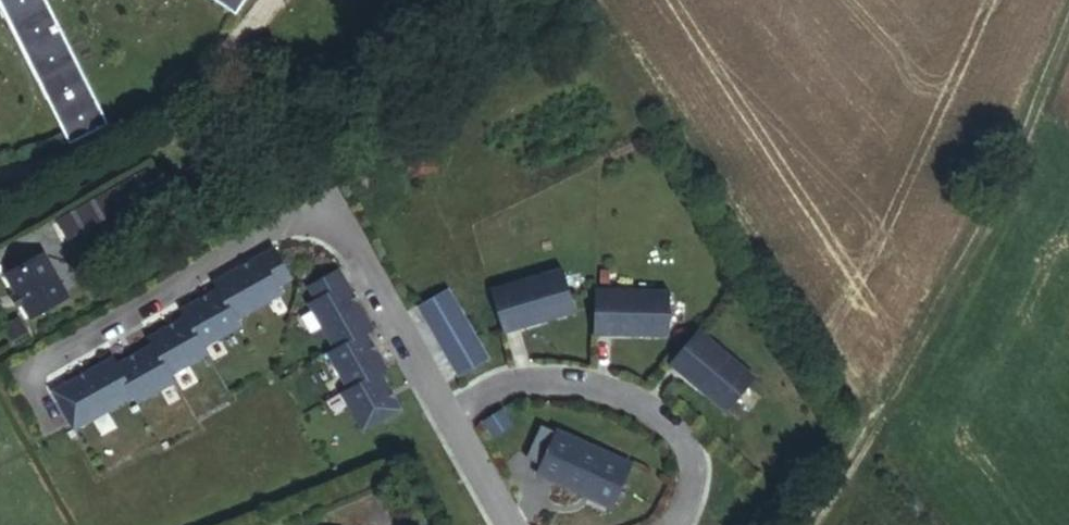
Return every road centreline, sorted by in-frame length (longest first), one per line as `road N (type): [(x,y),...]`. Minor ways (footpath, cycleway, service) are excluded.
road 1 (residential): [(31,368),(320,210),(442,419)]
road 2 (track): [(805,524),(992,224),(1068,32)]
road 3 (residential): [(673,524),(688,506),(686,437),(618,393),(577,382),(492,385),(442,419)]
road 4 (residential): [(442,419),(503,524)]

